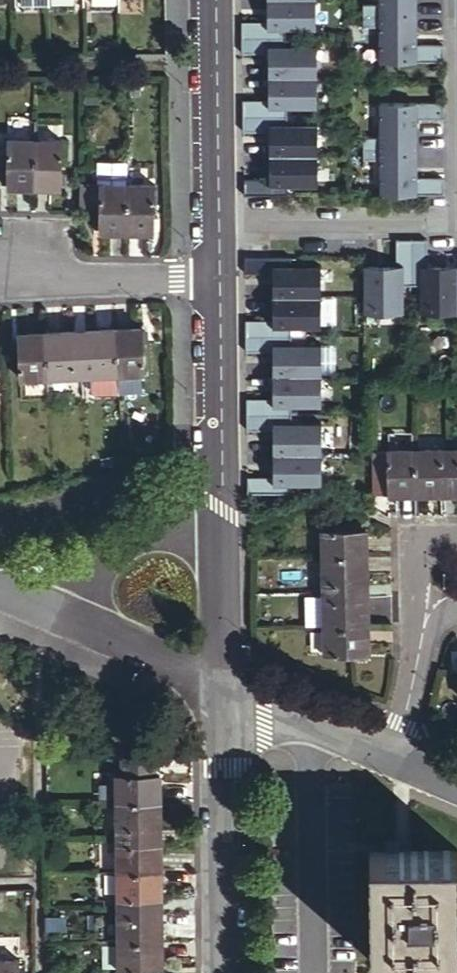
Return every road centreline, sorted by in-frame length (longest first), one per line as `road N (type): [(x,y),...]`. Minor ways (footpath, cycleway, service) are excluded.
road 1 (trunk): [(0,218),(207,0)]
road 2 (residential): [(225,695),(222,972)]
road 3 (residential): [(456,218),(220,219)]
road 4 (residential): [(223,485),(33,614)]
road 5 (residential): [(0,266),(84,279),(220,279)]
road 6 (residential): [(216,0),(220,219)]
road 7 (residential): [(223,485),(225,695)]
road 8 (residential): [(33,614),(225,695)]
road 9 (residential): [(220,279),(223,485)]
road 10 (residential): [(225,695),(396,766)]
road 11 (residential): [(425,621),(396,766)]
road 12 (residential): [(456,540),(415,540),(415,591),(425,621)]

